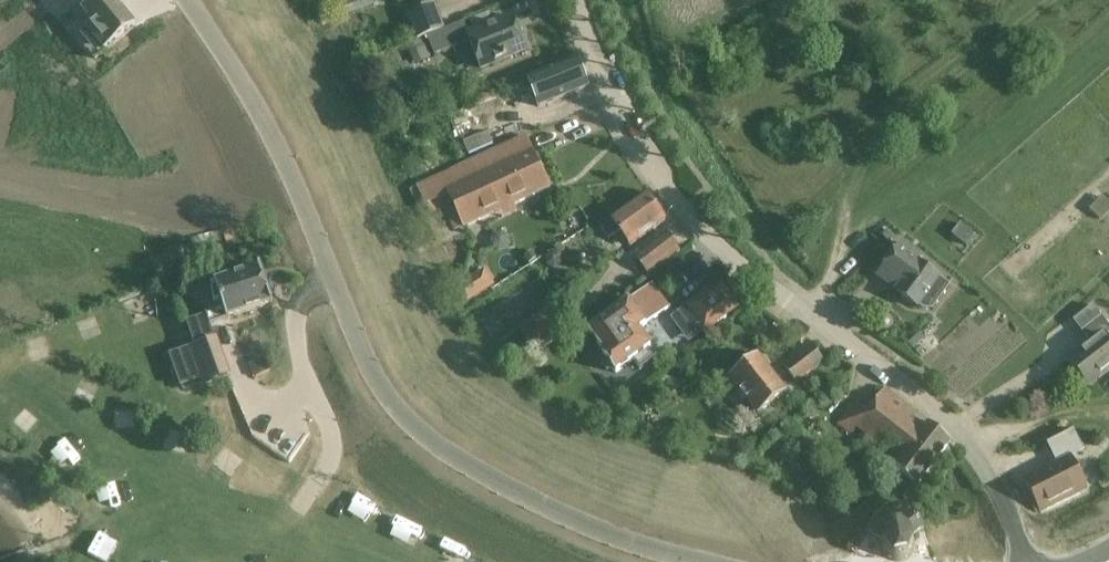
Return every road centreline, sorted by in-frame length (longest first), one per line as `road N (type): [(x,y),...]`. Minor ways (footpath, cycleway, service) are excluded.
road 1 (unclassified): [(189,0),(262,115),(362,347),(419,431),(459,462),(553,510),(704,561)]
road 2 (residential): [(1030,561),(1000,489),(953,423),(684,213),(606,88),(572,0)]

